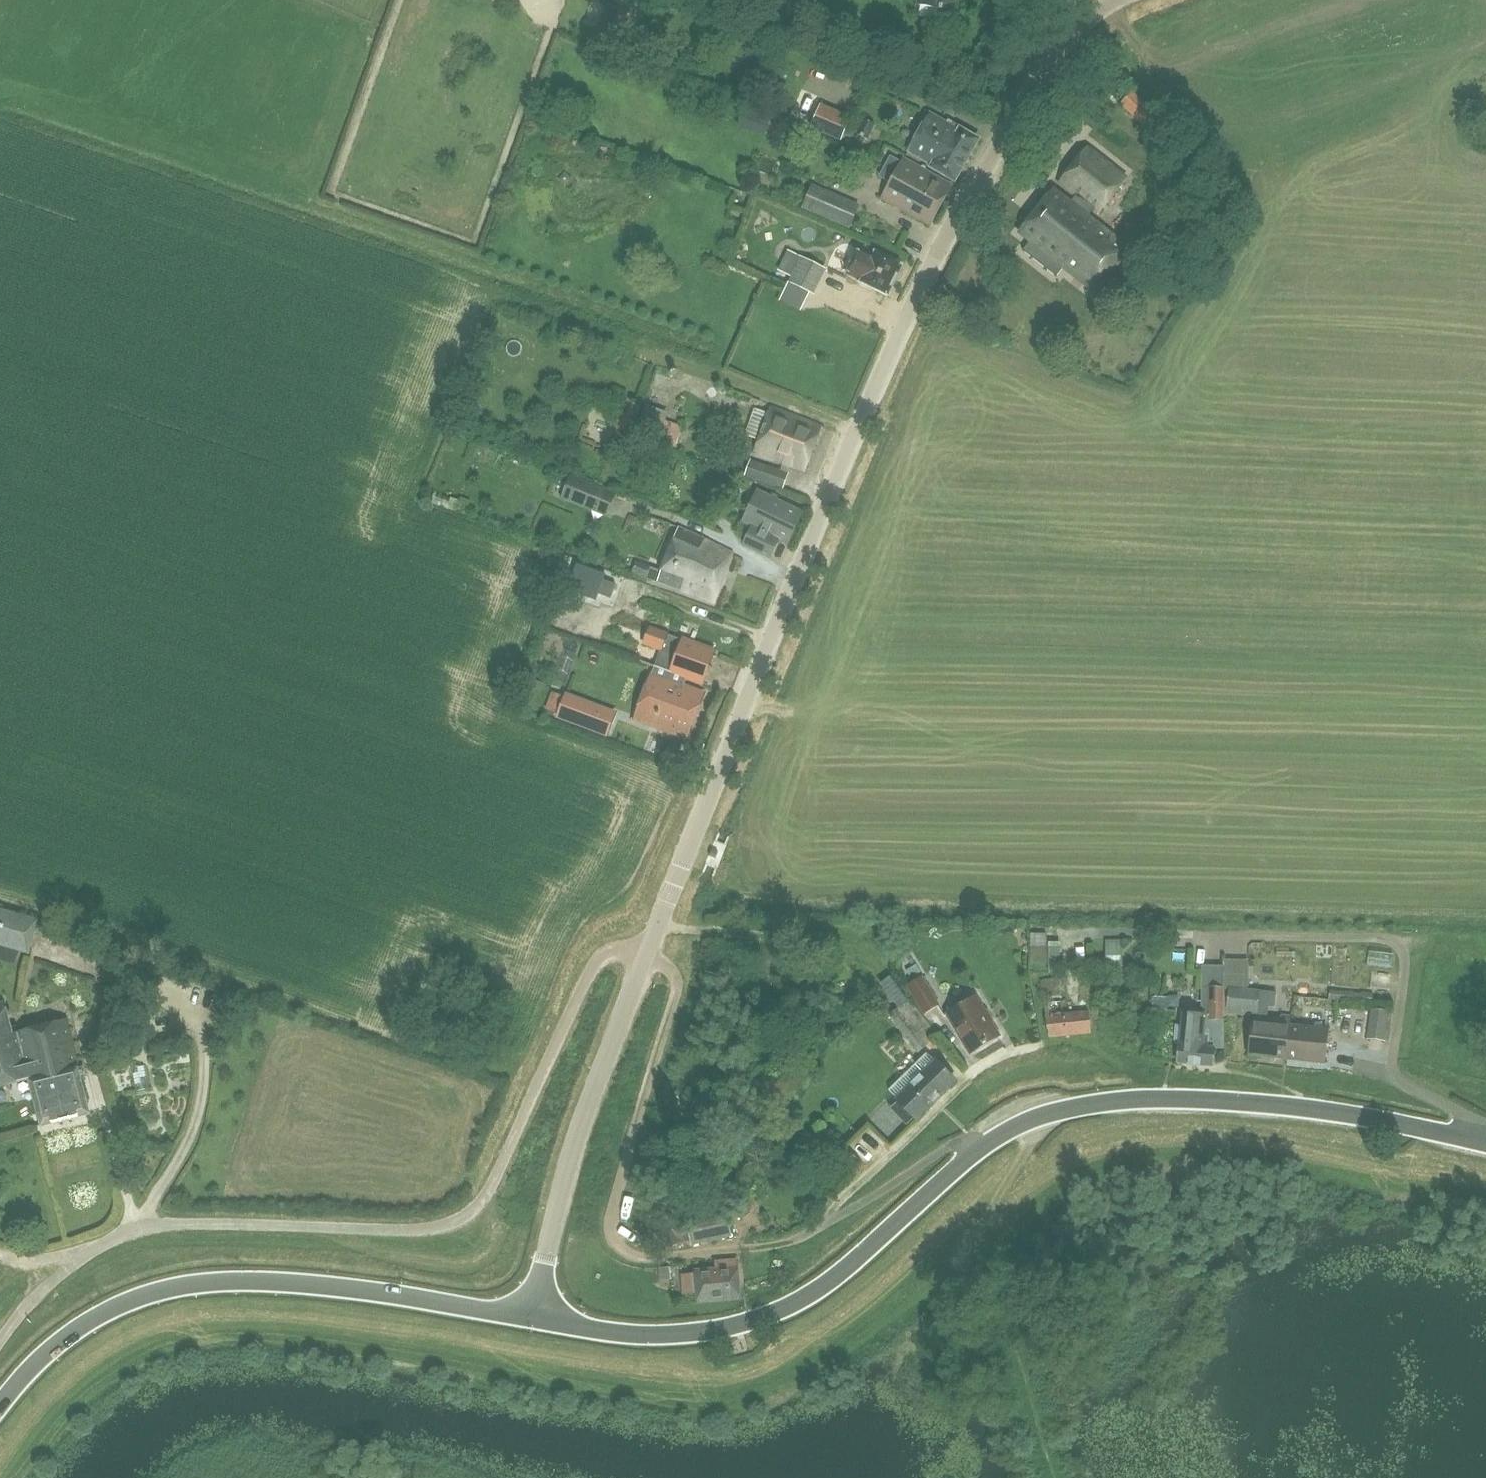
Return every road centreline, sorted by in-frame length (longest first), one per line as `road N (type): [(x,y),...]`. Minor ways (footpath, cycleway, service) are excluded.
road 1 (unclassified): [(645,956),(919,292),(1035,77),(1092,15)]
road 2 (unclassified): [(0,1340),(82,1255),(145,1227),(434,1228),(459,1220),(485,1198),(587,966),(608,952),(645,956)]
road 3 (residential): [(977,1151),(959,1143),(849,1209),(761,1248),(650,1257),(618,1249),(609,1222),(677,984),(645,956)]
road 4 (tertiary): [(0,1404),(83,1324),(175,1286),(311,1285),(534,1318)]
road 5 (tertiary): [(1485,1142),(1269,1103),(1174,1098),(1066,1107),(977,1151)]
road 6 (tertiary): [(977,1151),(848,1267),(768,1316),(652,1334),(534,1318)]
road 7 (track): [(1044,1115),(995,1208),(982,1260),(1053,1477)]
road 8 (unclassified): [(534,1318),(560,1188),(645,956)]
road 9 (track): [(145,1227),(195,1124),(205,1052),(187,1008),(130,989)]
road 10 (track): [(825,1221),(973,1072),(1011,1051)]

